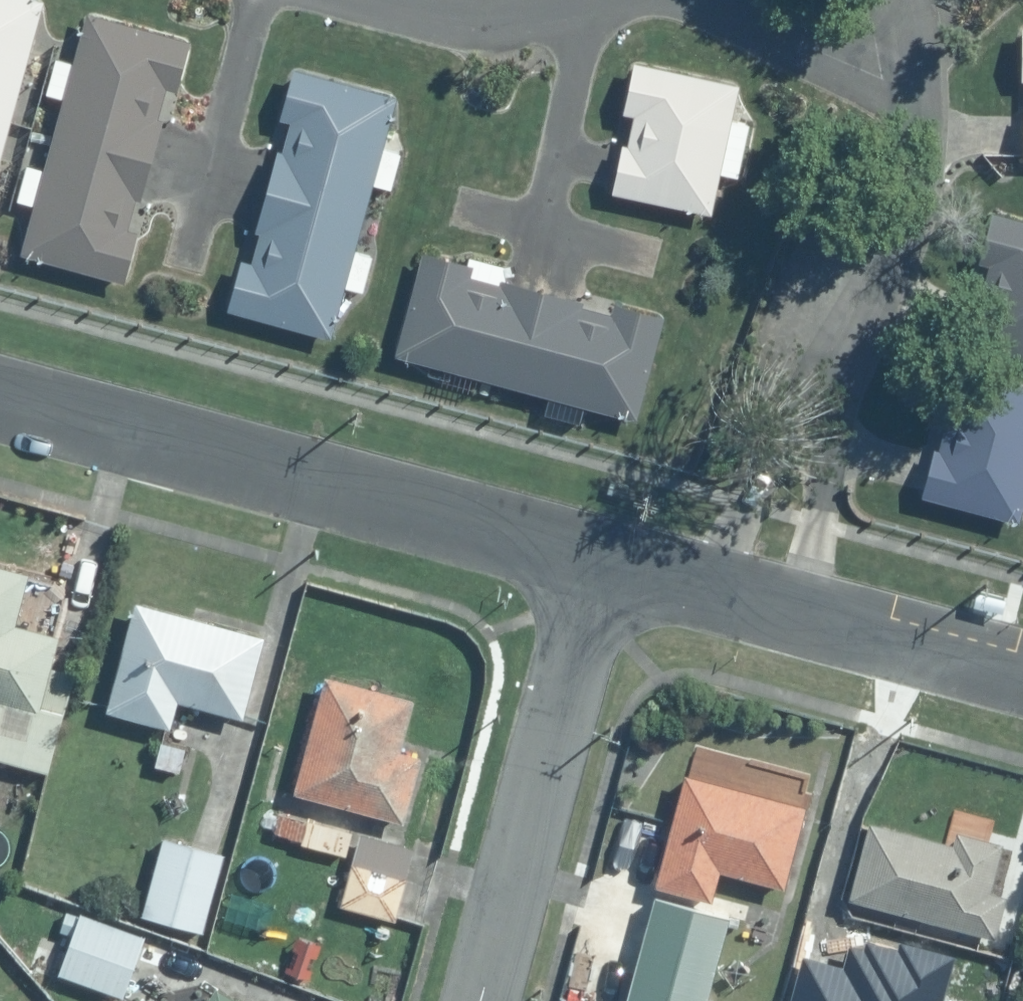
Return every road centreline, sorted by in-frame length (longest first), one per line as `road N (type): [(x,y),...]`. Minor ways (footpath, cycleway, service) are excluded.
road 1 (residential): [(0,396),(602,556)]
road 2 (residential): [(882,146),(927,165),(796,614)]
road 3 (residential): [(479,1000),(602,556)]
road 4 (residential): [(343,0),(485,39),(584,26),(631,0)]
road 5 (residential): [(671,0),(831,95),(882,146)]
road 6 (residential): [(796,614),(1022,675)]
road 7 (residential): [(602,556),(796,614)]

